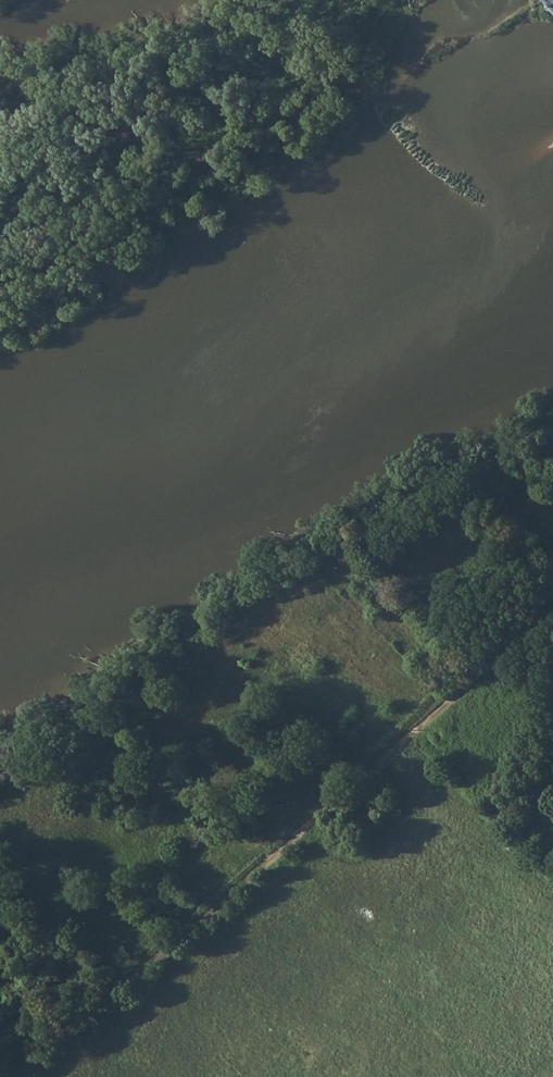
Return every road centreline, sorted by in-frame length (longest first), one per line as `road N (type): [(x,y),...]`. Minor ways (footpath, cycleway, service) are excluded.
road 1 (track): [(552,604),(24,1076)]

